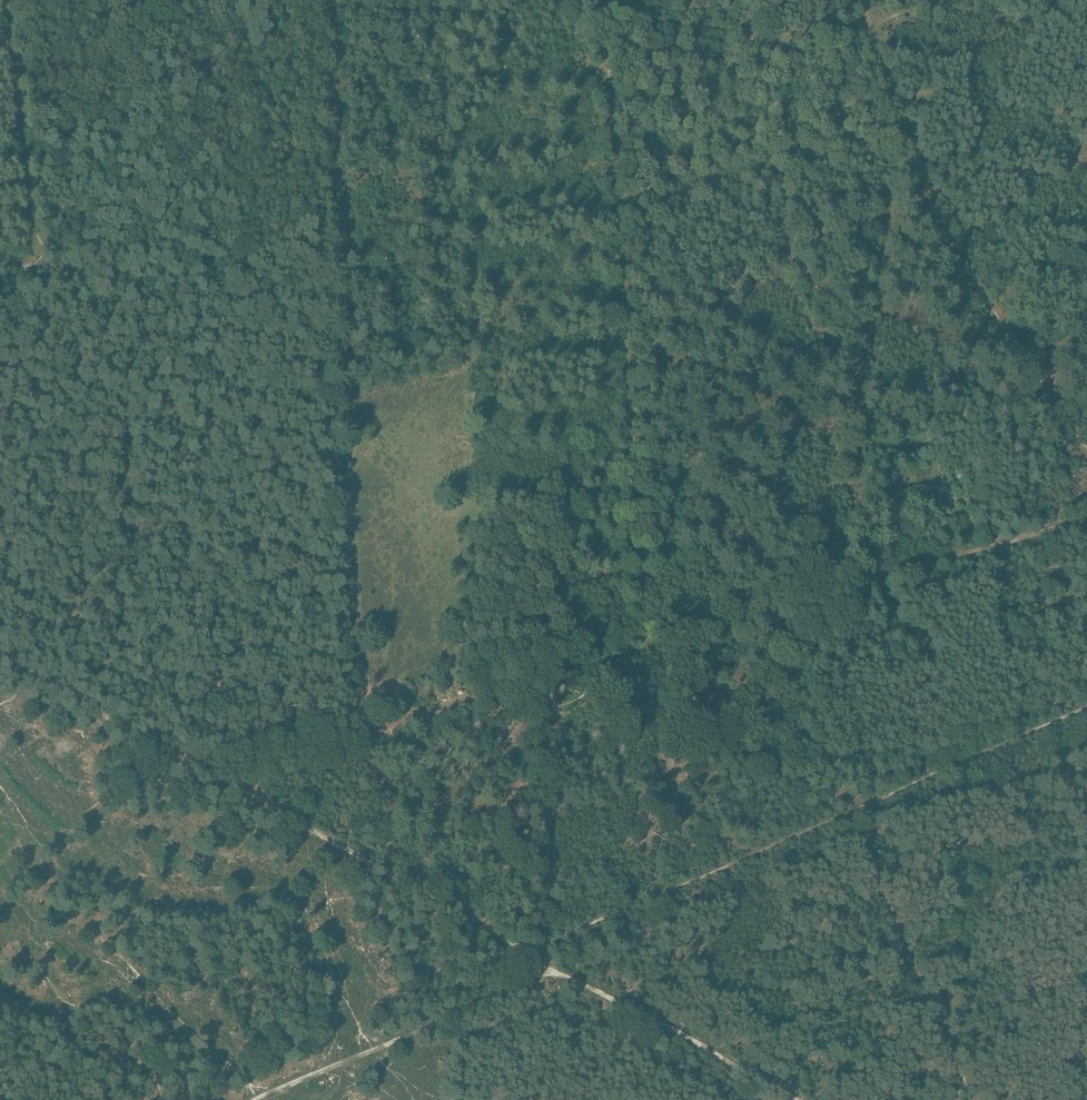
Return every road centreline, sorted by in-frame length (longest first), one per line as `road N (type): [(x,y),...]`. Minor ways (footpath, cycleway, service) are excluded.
road 1 (track): [(546,969),(797,1099)]

